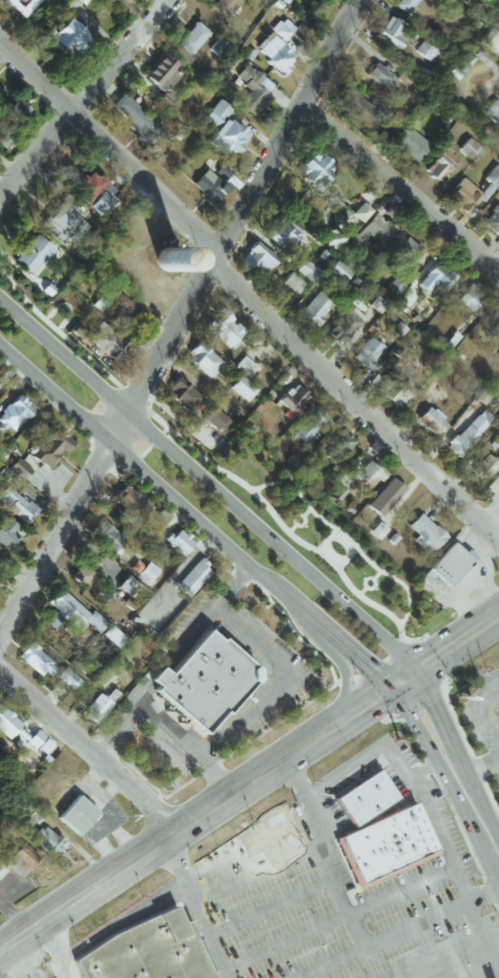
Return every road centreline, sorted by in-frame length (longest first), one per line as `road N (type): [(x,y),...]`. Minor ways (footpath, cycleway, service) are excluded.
road 1 (residential): [(0,623),(355,0)]
road 2 (secondary): [(393,688),(390,663),(374,643),(0,313)]
road 3 (secondary): [(0,359),(362,674),(393,688)]
road 4 (residential): [(208,263),(498,552)]
road 5 (secondary): [(164,840),(498,614)]
road 6 (residential): [(0,57),(200,246),(208,263)]
road 7 (residential): [(293,109),(498,282)]
road 8 (residential): [(0,189),(166,0)]
road 9 (residential): [(0,685),(140,807),(164,840)]
road 10 (secondary): [(498,882),(452,783),(393,688)]
road 11 (secondary): [(0,950),(164,840)]

